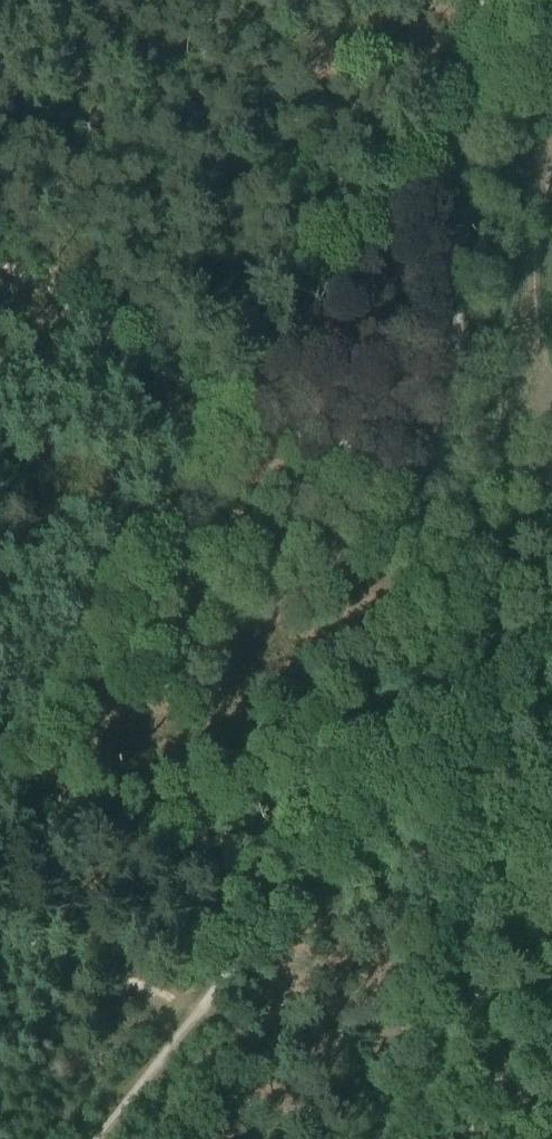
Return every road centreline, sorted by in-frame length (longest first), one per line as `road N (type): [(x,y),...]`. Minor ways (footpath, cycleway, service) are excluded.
road 1 (track): [(208,992),(422,759),(458,414)]
road 2 (track): [(460,395),(500,0)]
road 3 (track): [(97,1138),(208,992)]

